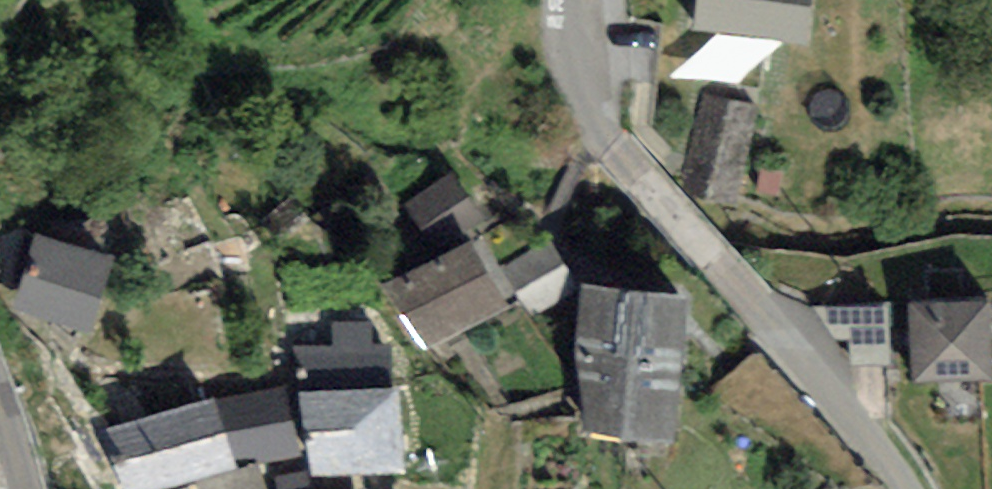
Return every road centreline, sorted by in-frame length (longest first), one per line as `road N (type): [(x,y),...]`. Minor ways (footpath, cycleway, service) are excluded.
road 1 (unclassified): [(908,488),(867,430),(602,132),(580,80),(572,0)]

